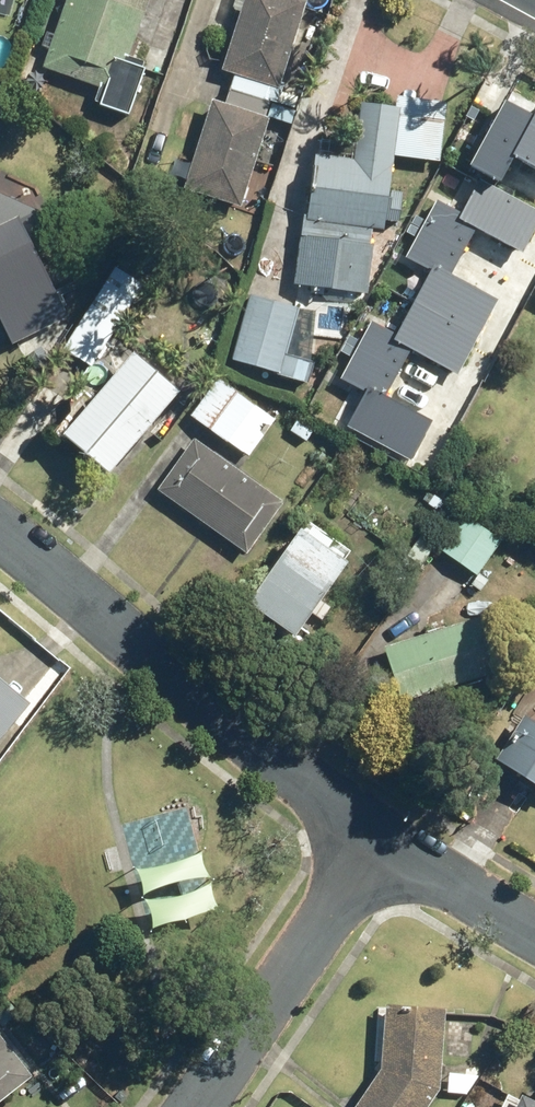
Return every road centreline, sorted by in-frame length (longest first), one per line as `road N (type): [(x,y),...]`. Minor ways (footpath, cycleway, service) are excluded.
road 1 (residential): [(0,535),(372,836)]
road 2 (residential): [(372,836),(193,1106)]
road 3 (residential): [(372,836),(534,925)]

